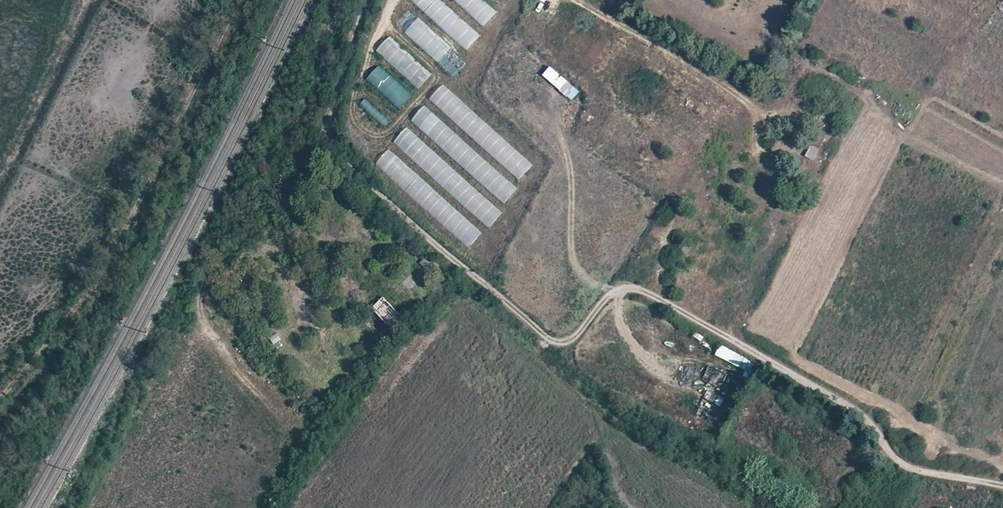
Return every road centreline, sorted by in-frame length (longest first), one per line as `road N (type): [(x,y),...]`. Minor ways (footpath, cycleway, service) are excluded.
road 1 (track): [(329,141),(389,206),(554,346),(573,343),(614,290),(628,287),(858,415),(877,431),(895,469),(1002,490)]
road 2 (track): [(365,0),(324,149),(198,281)]

